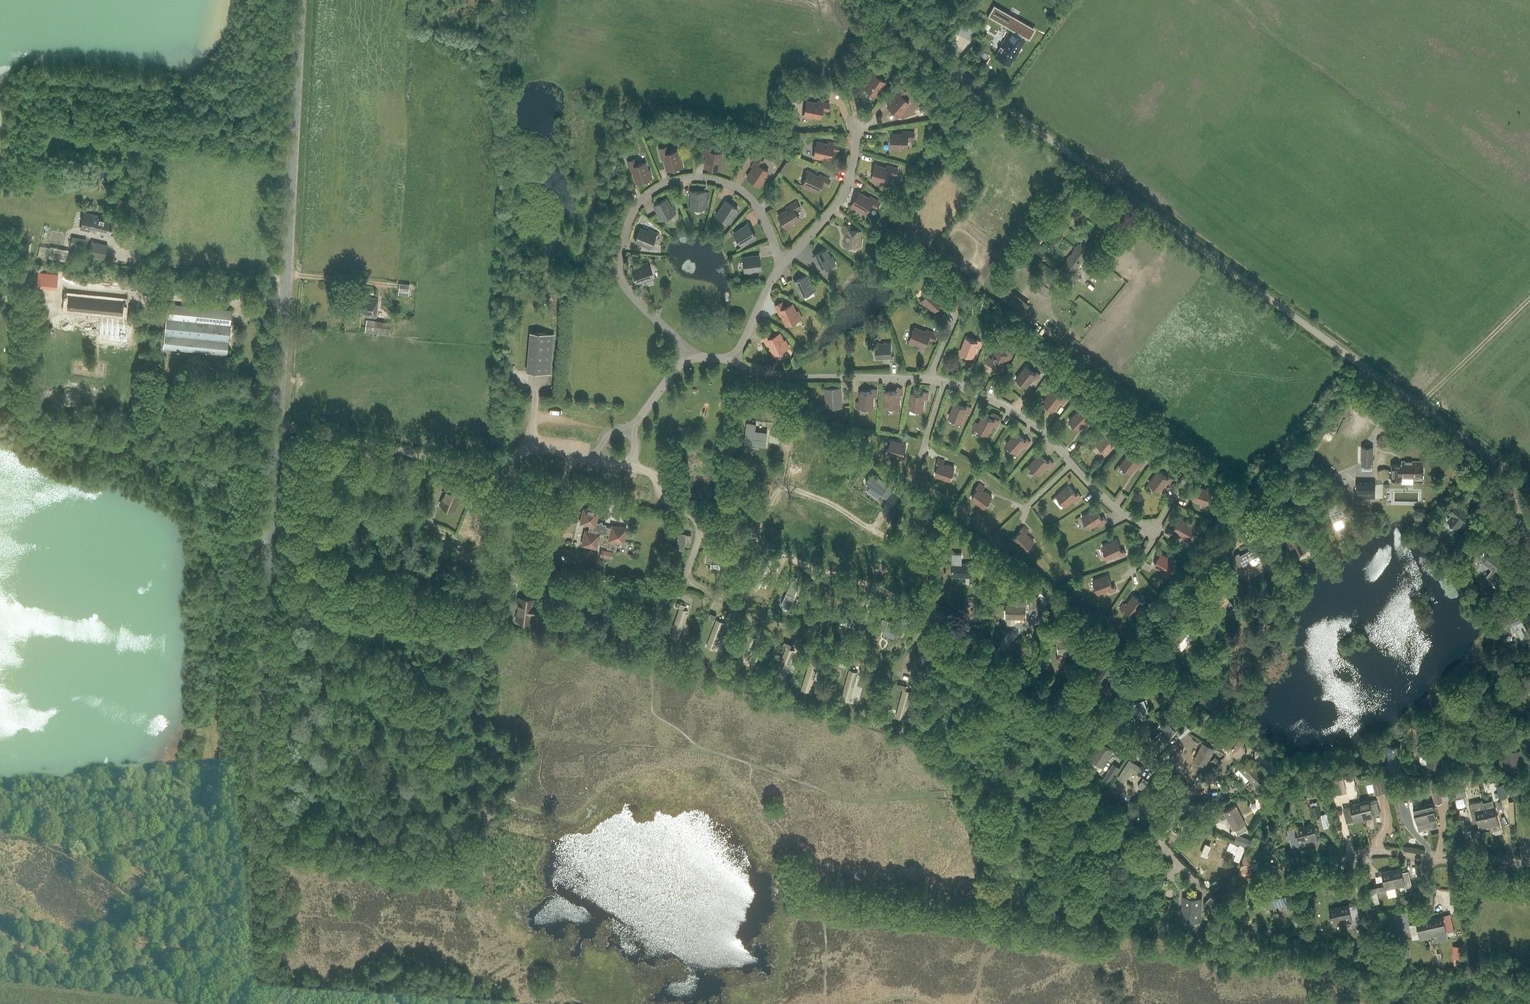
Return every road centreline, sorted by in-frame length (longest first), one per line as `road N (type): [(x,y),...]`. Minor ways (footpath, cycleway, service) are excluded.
road 1 (unclassified): [(248,1003),(301,0)]
road 2 (unclassified): [(1529,557),(1512,495),(1468,437),(867,0)]
road 3 (track): [(287,278),(134,265)]
road 4 (track): [(1422,404),(1529,299)]

